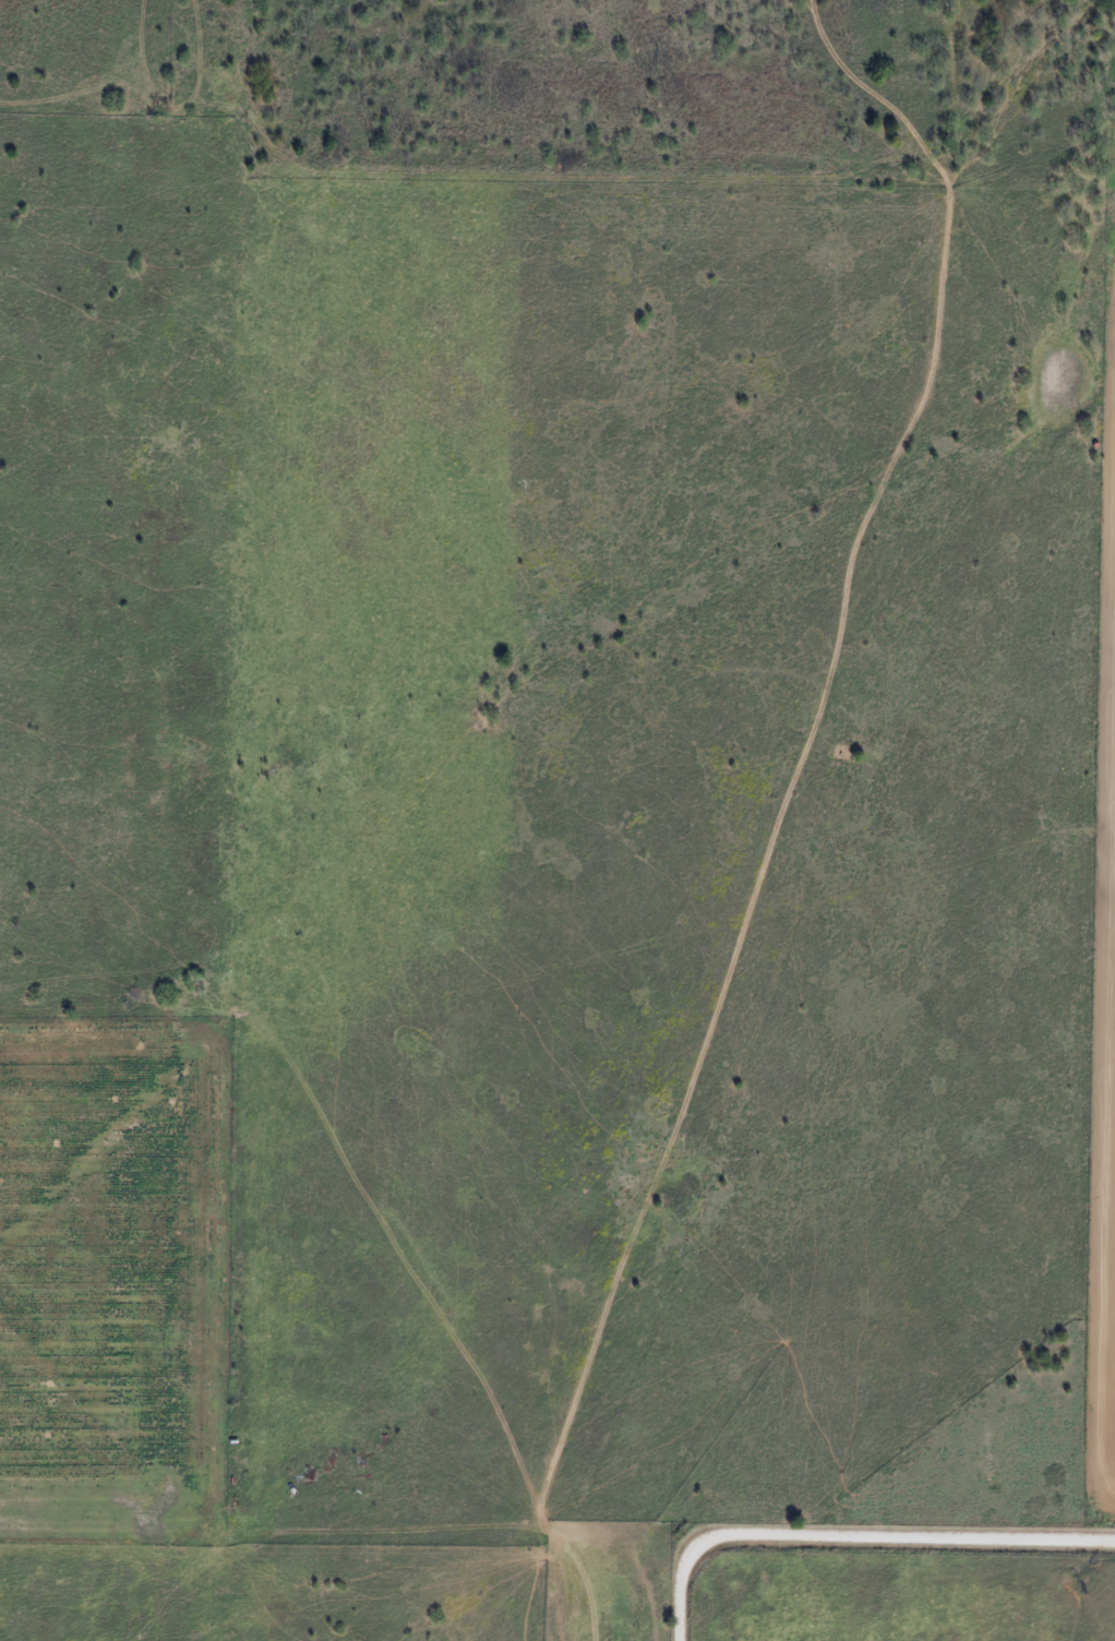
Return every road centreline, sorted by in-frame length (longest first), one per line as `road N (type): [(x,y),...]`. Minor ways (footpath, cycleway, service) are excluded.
road 1 (residential): [(1114,1537),(731,1532),(698,1548),(690,1565),(685,1640)]

